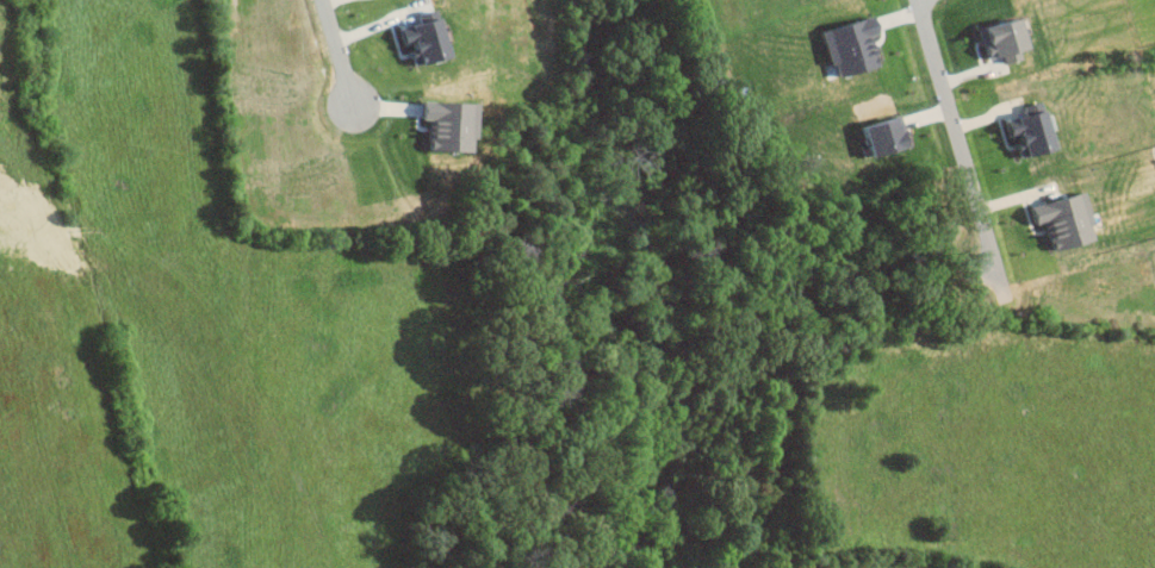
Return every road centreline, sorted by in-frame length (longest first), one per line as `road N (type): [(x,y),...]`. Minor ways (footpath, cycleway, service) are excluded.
road 1 (residential): [(918,0),(995,273)]

